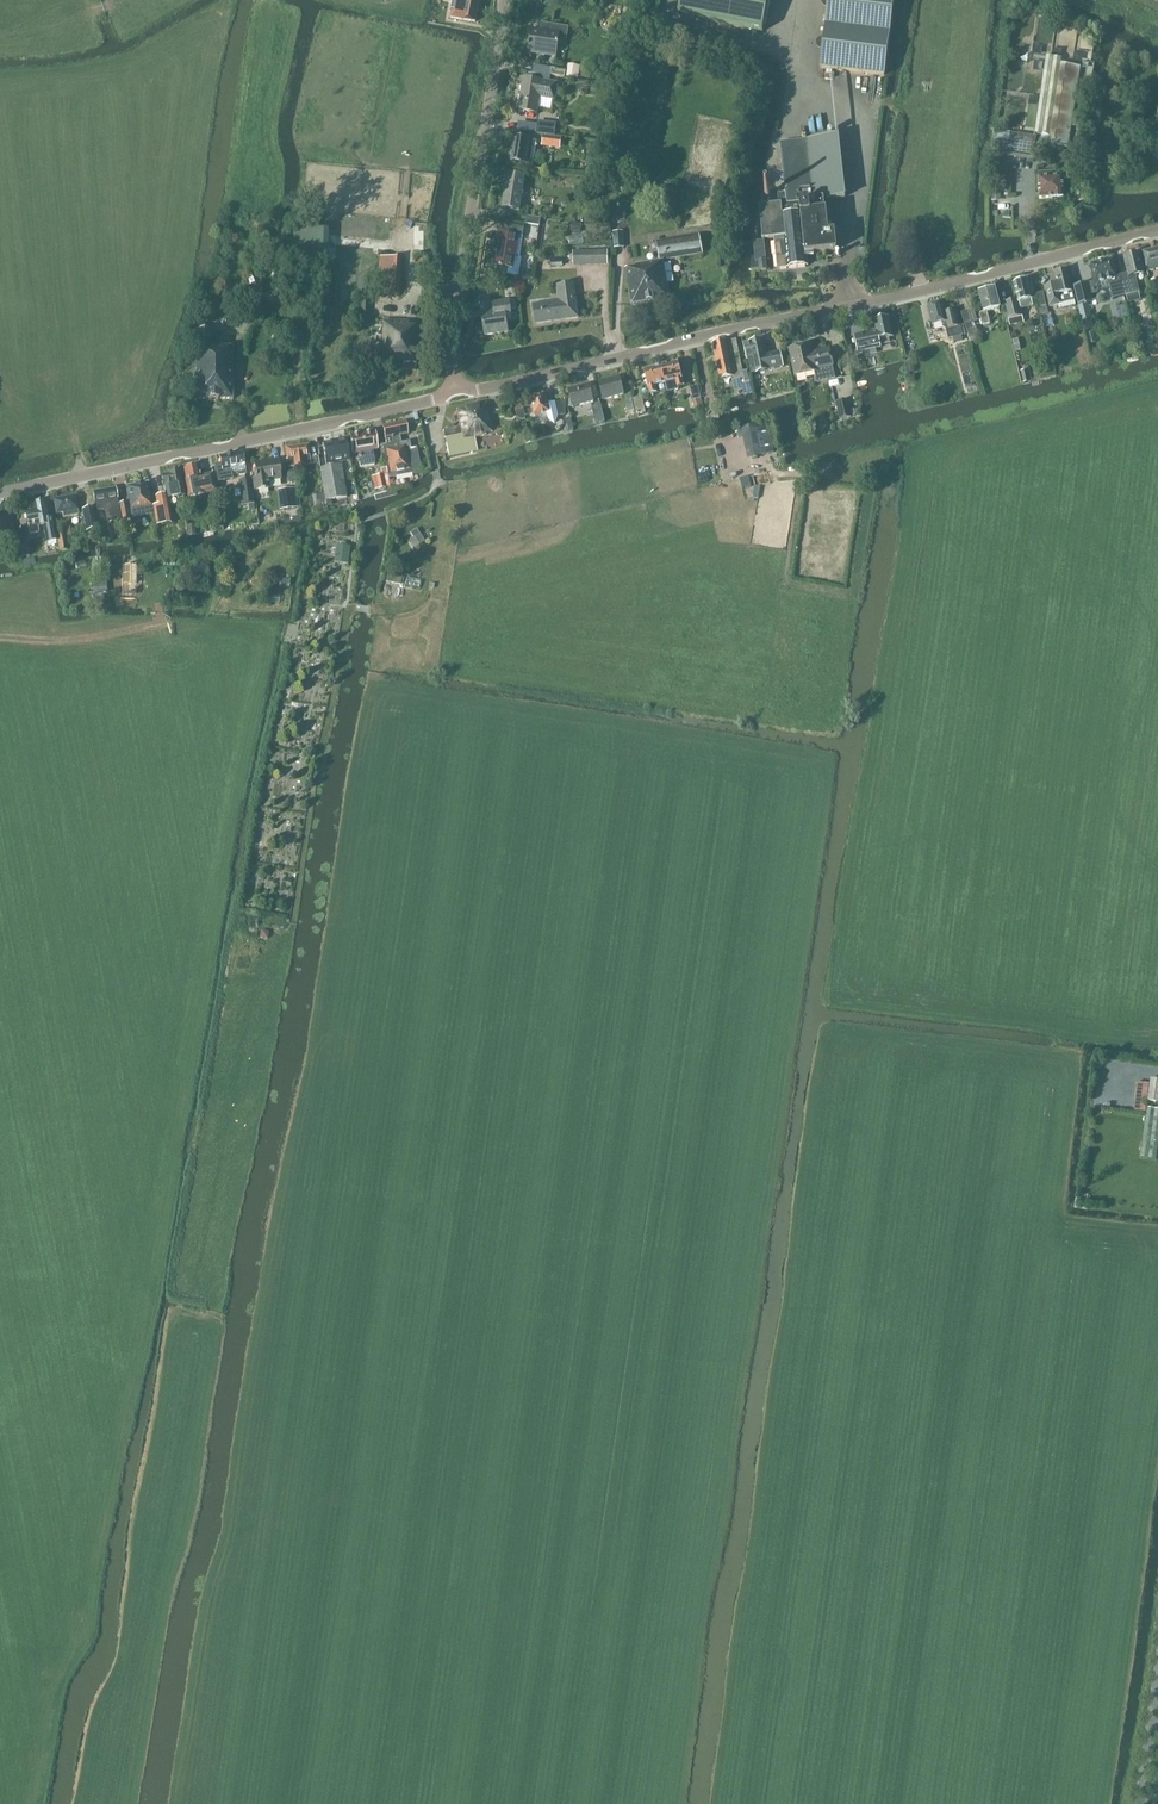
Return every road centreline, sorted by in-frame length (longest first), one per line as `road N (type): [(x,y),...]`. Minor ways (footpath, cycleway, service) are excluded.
road 1 (tertiary): [(452,392),(928,290),(1157,230)]
road 2 (tertiary): [(0,493),(452,392)]
road 3 (tertiary): [(452,392),(457,305),(504,0)]
road 4 (tertiary): [(1141,1803),(1157,1679)]

